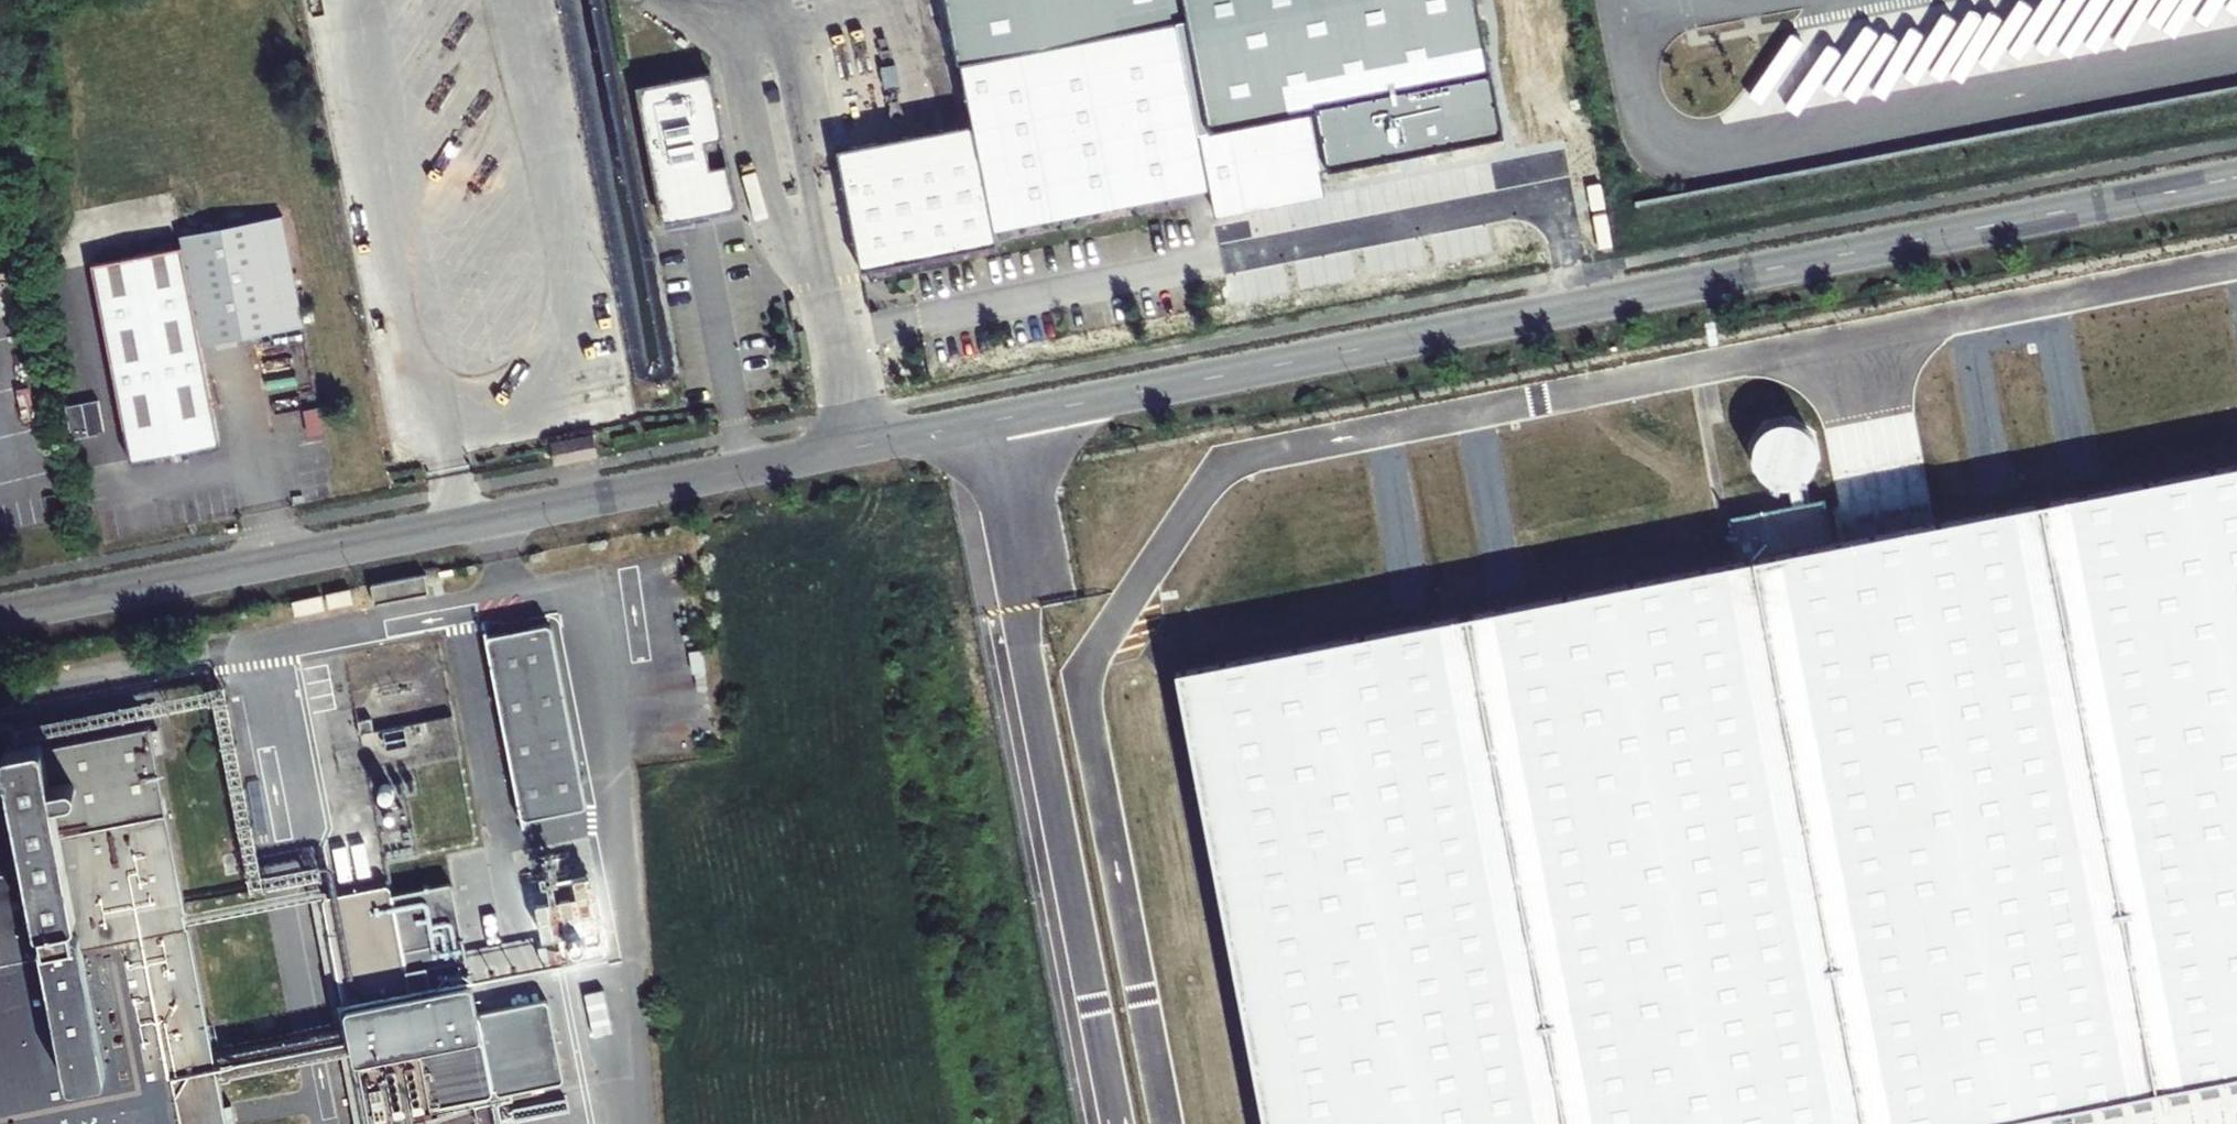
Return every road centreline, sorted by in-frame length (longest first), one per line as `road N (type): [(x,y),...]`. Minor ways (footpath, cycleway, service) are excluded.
road 1 (unclassified): [(2236,178),(562,505)]
road 2 (unclassified): [(0,615),(562,505)]

